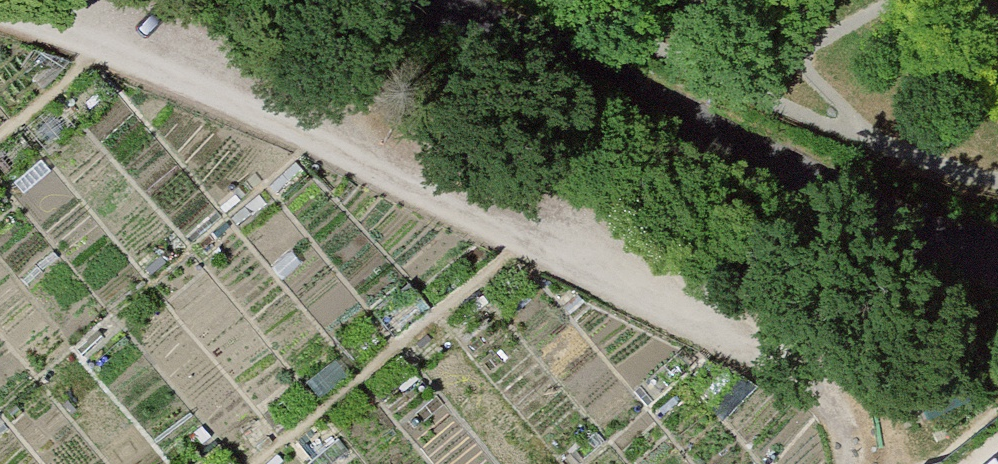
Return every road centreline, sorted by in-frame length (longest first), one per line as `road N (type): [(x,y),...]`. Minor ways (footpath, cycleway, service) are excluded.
road 1 (track): [(12,0),(336,120),(806,380),(844,435),(847,463)]
road 2 (residential): [(417,0),(729,156),(997,235)]

